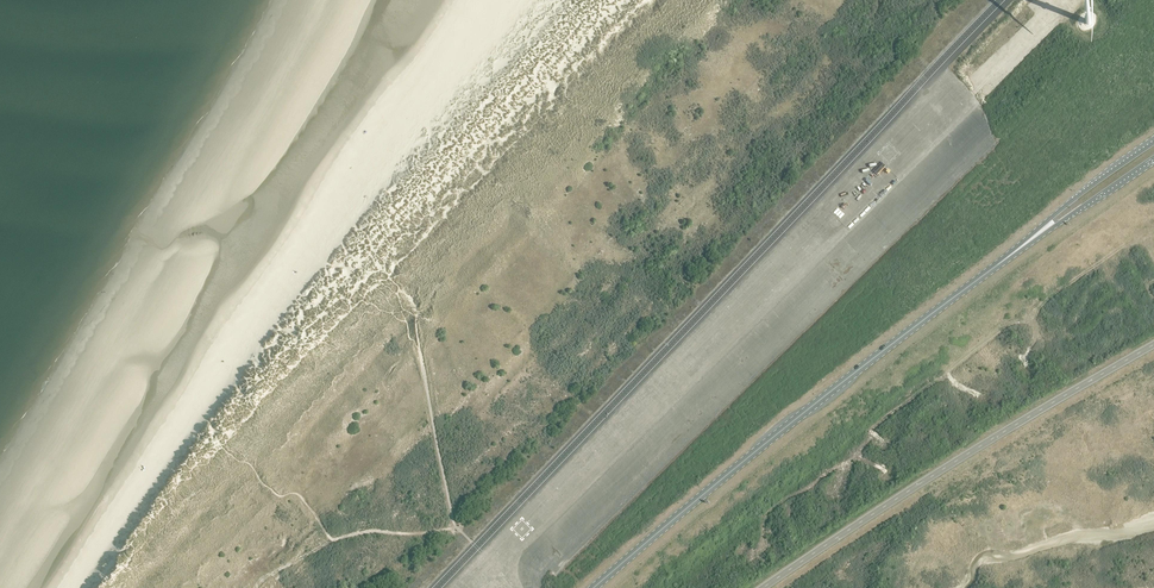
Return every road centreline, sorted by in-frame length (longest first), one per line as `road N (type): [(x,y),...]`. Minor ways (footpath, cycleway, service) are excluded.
road 1 (unclassified): [(476,547),(1002,0)]
road 2 (primary): [(590,587),(783,427),(1023,242)]
road 3 (unclassified): [(763,587),(1153,345)]
road 4 (track): [(456,526),(335,538),(300,494),(276,495),(192,409)]
road 5 (track): [(476,547),(453,521),(420,356)]
road 6 (primary): [(1153,142),(1023,242)]
road 7 (primary): [(1023,242),(1153,158)]

